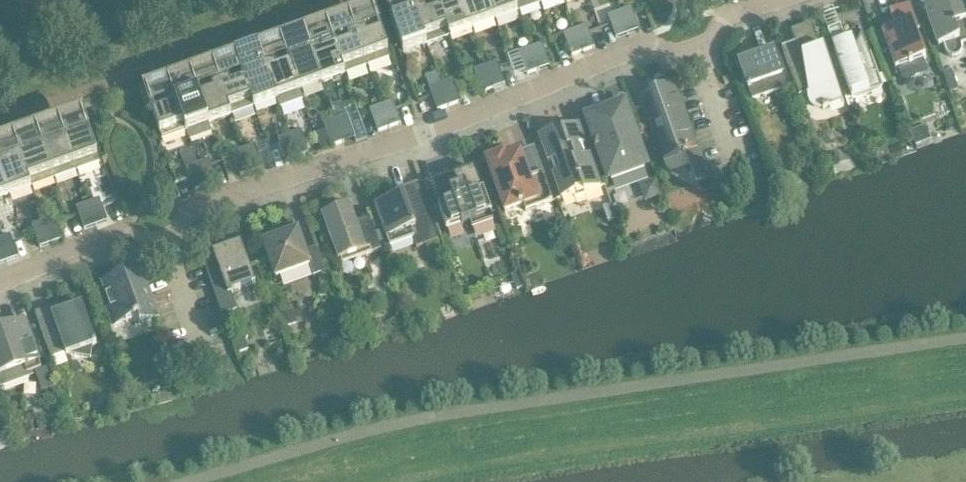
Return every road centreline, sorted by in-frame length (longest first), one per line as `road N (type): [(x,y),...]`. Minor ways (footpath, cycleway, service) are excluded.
road 1 (residential): [(170,254),(192,210),(426,133),(649,44),(697,61),(731,17),(784,0)]
road 2 (residential): [(0,283),(117,236),(170,254)]

